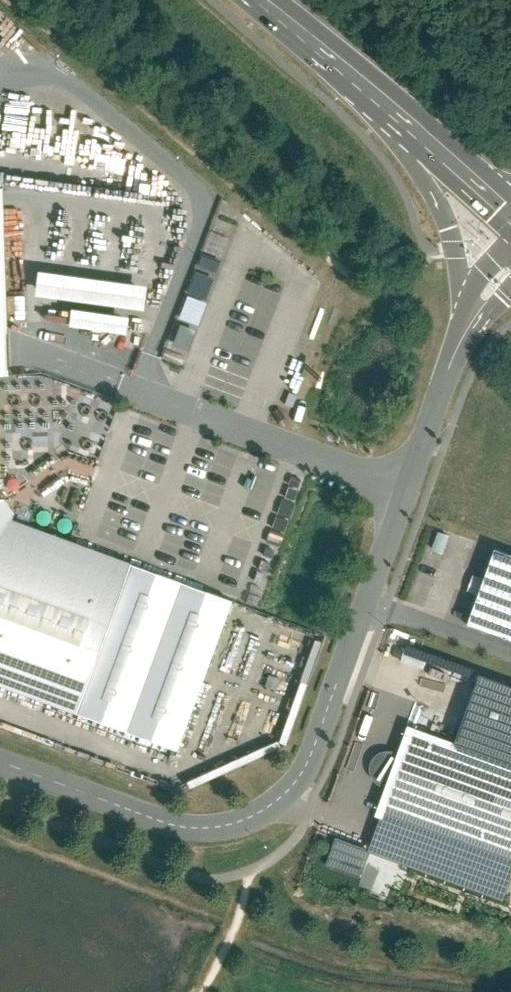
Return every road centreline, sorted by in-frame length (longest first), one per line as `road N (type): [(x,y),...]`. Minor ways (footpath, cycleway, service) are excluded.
road 1 (unclassified): [(510,264),(464,328),(311,749),(280,799),(261,814),(204,828),(160,820),(0,761)]
road 2 (primary): [(252,0),(510,228)]

